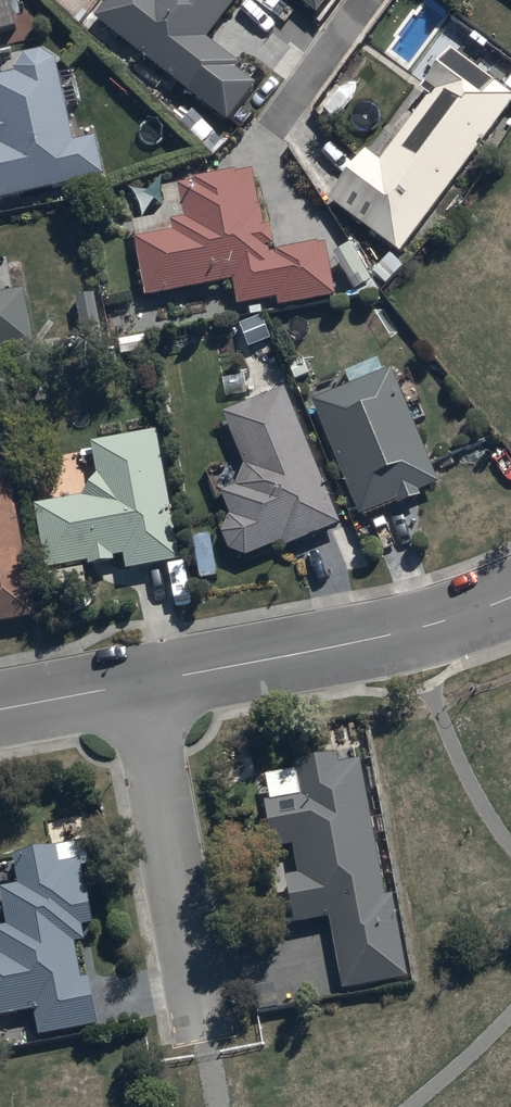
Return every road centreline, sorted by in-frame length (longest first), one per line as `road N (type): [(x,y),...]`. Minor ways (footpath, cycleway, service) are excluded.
road 1 (unclassified): [(145,682),(381,638),(510,597)]
road 2 (residential): [(145,682),(203,1041)]
road 3 (unclassified): [(0,708),(145,682)]

